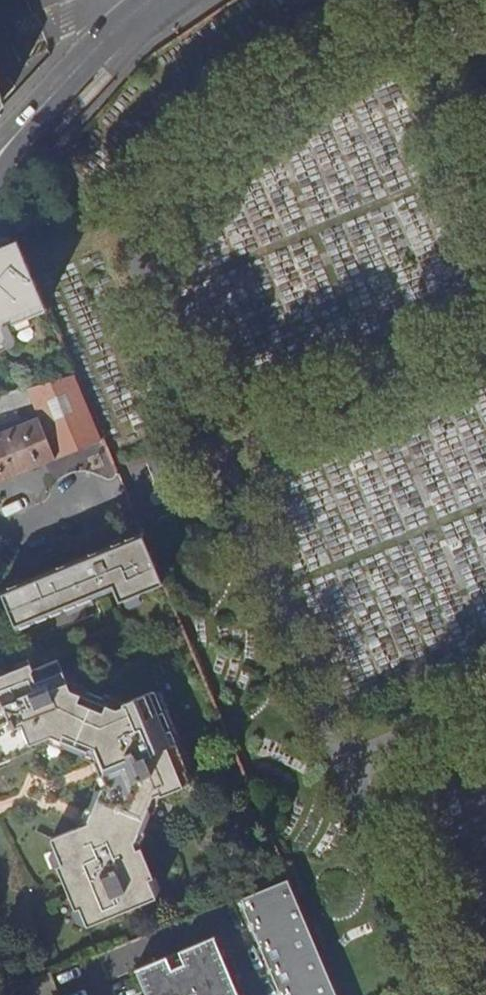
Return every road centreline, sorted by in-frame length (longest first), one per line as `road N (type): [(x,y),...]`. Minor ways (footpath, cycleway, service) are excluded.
road 1 (secondary): [(0,176),(147,3)]
road 2 (secondary): [(147,3),(99,29),(0,137)]
road 3 (residential): [(0,531),(101,488),(127,496)]

